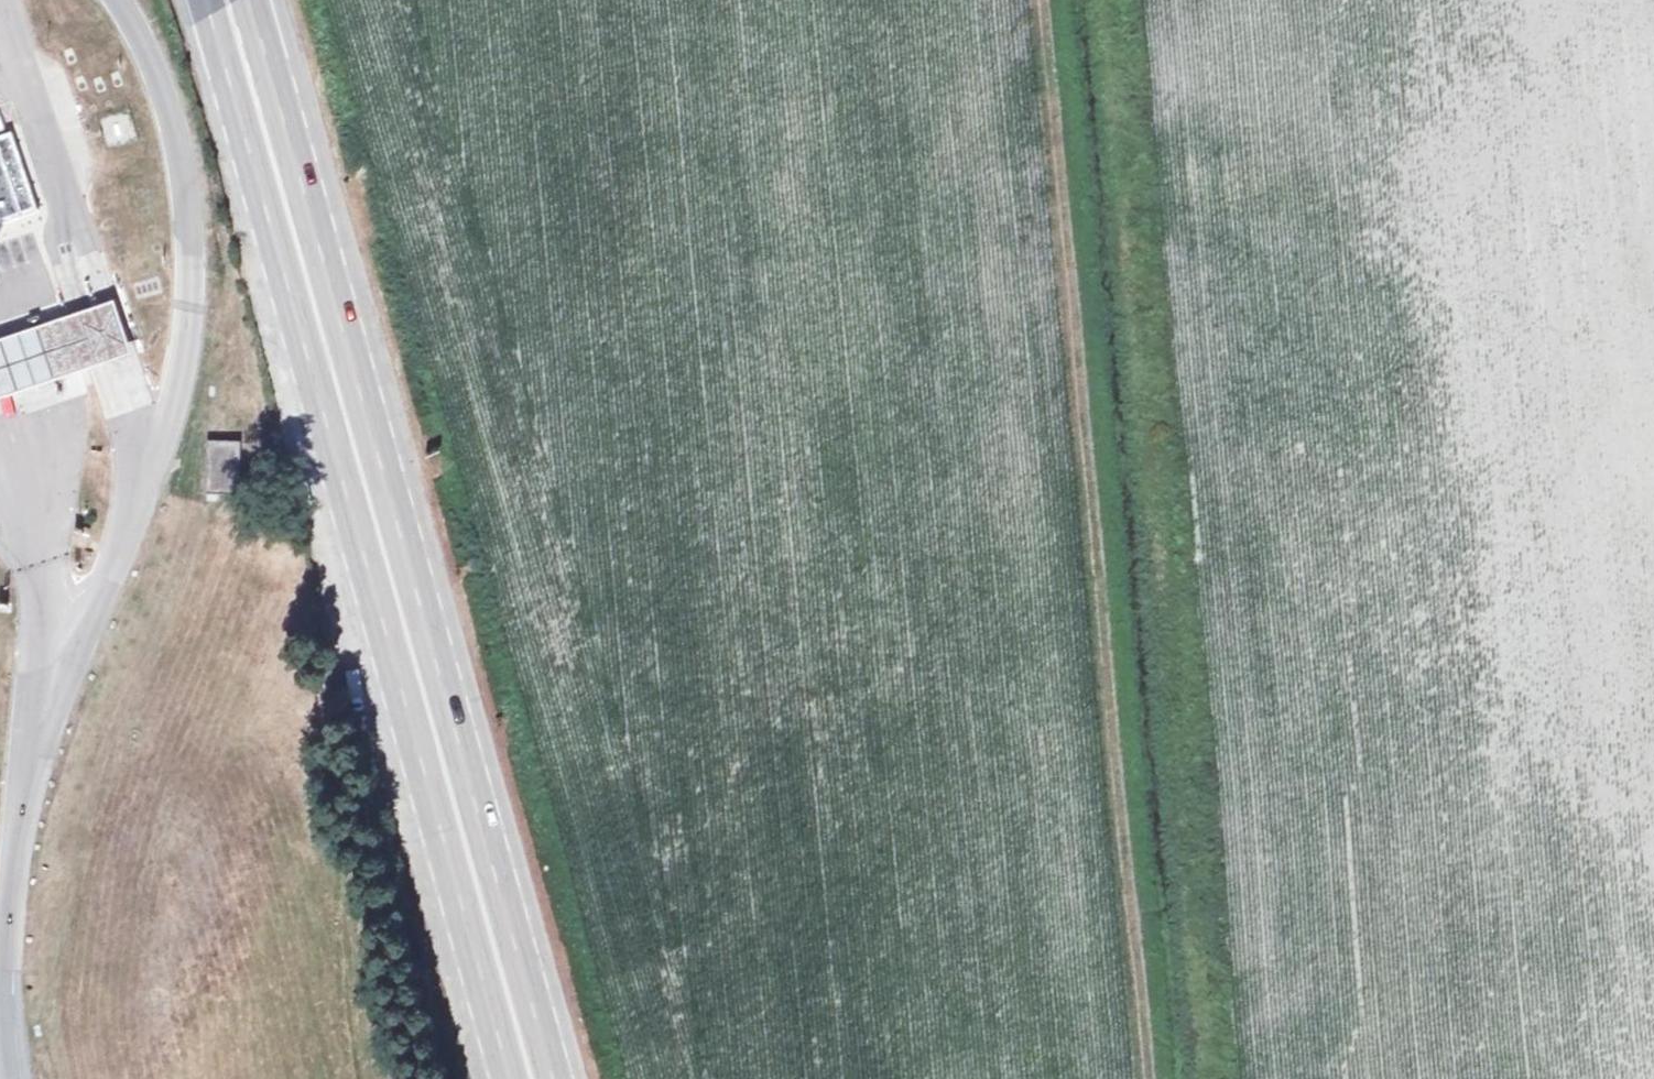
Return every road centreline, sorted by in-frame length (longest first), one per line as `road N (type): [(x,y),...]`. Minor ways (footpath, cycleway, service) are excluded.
road 1 (primary): [(527,1078),(221,0)]

